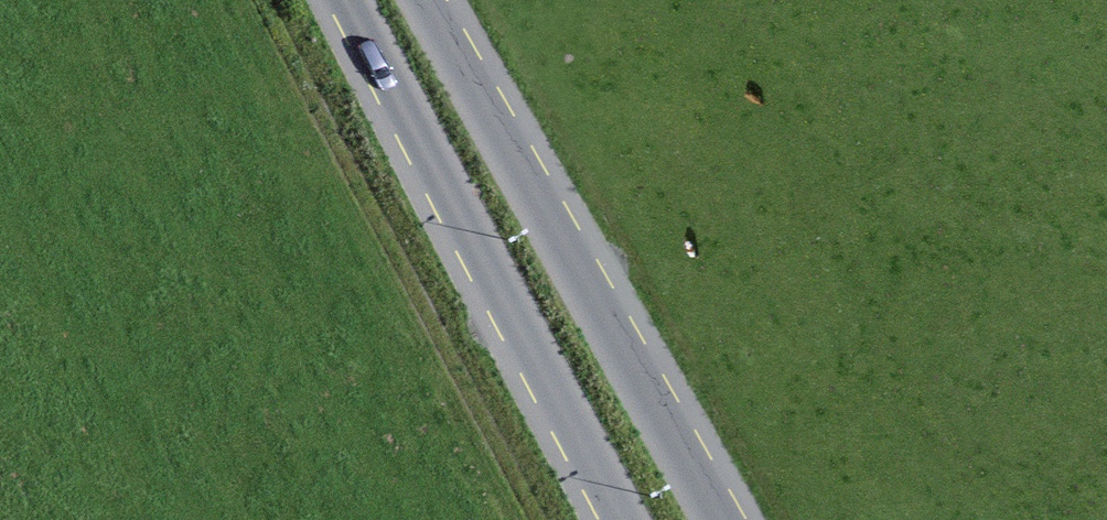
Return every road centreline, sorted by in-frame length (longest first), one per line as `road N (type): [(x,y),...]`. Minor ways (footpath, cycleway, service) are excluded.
road 1 (primary): [(711,519),(417,0)]
road 2 (primary): [(342,0),(618,519)]
road 3 (track): [(256,0),(526,519)]

